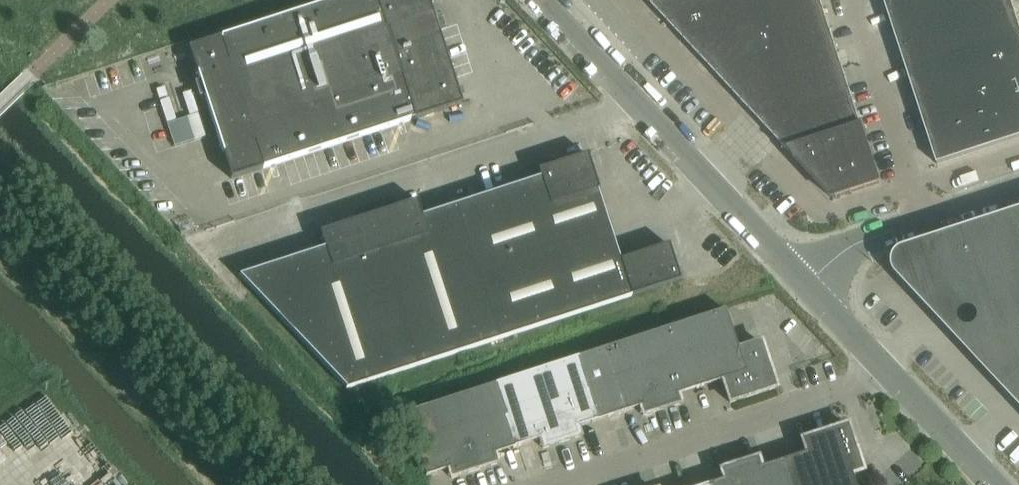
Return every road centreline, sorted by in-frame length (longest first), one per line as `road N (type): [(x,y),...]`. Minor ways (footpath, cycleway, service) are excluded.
road 1 (unclassified): [(538,0),(790,269)]
road 2 (unclassified): [(790,269),(992,484)]
road 3 (unclassified): [(790,269),(1018,194)]

